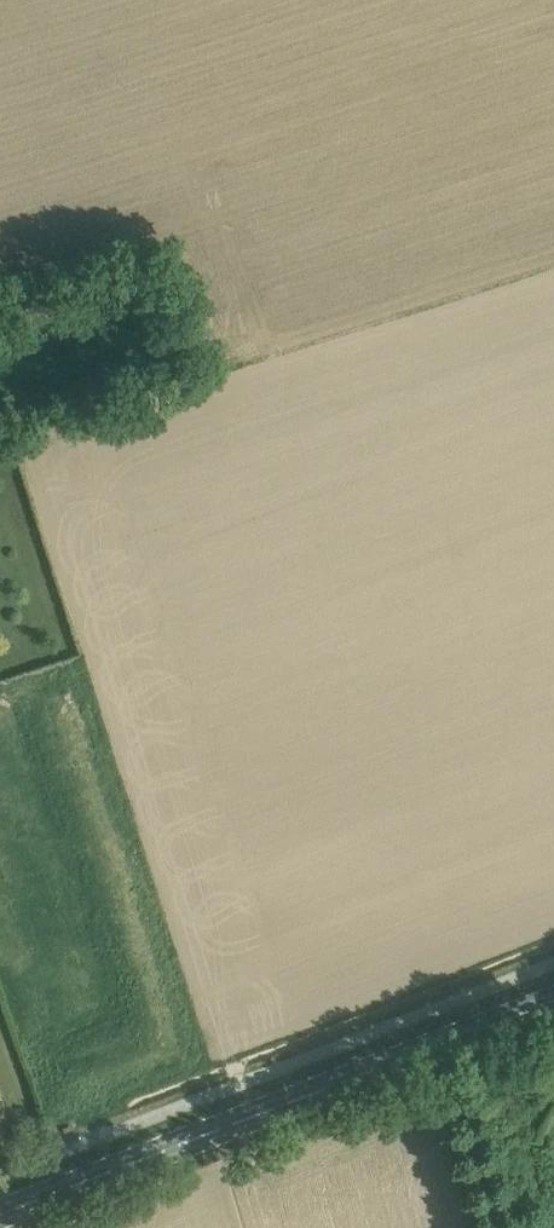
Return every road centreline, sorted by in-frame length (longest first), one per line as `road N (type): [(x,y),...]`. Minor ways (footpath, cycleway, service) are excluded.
road 1 (primary): [(0,1213),(553,1000)]

